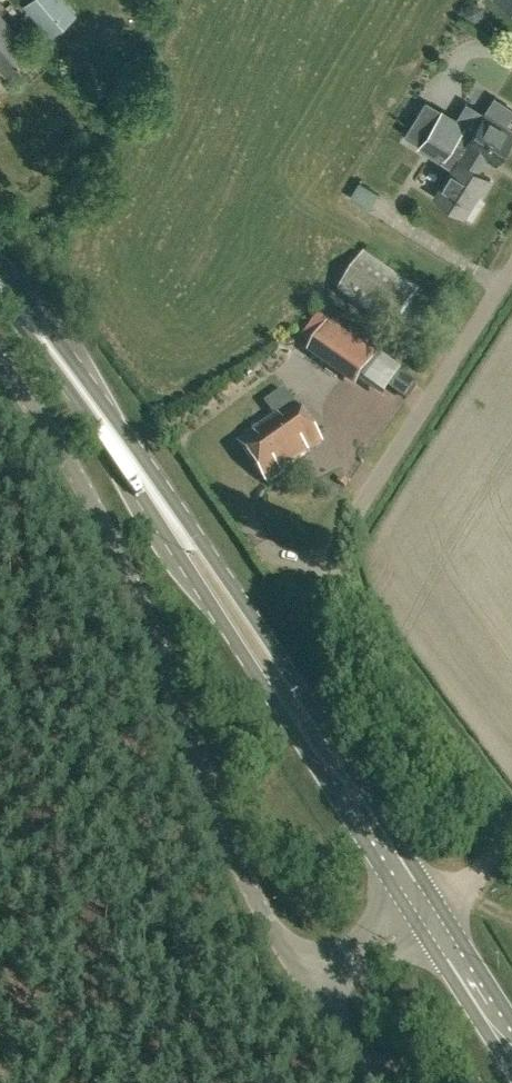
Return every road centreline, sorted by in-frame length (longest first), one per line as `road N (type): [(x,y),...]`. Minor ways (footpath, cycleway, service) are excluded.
road 1 (unclassified): [(427,909),(487,867),(498,843),(494,799),(338,582),(331,555),(511,271)]
road 2 (primary): [(427,909),(65,364),(0,285)]
road 3 (unclassified): [(294,990),(237,892),(122,567),(81,479),(0,364)]
road 4 (primary): [(511,1041),(427,909)]
road 5 (unclassified): [(294,990),(427,909)]

